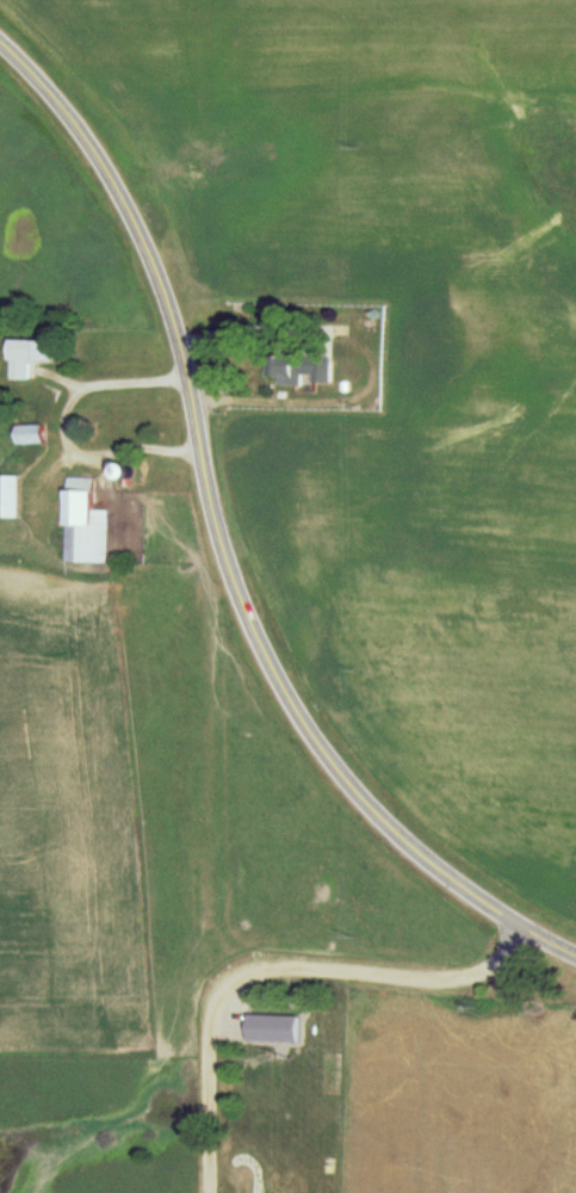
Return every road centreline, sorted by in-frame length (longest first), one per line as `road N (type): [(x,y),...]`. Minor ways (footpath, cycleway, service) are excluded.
road 1 (residential): [(575,948),(427,851),(329,753),(280,679),(212,514),(186,366),(157,272),(80,131),(0,36)]
road 2 (residential): [(210,1192),(209,1006),(229,975),(290,960),(472,972),(491,965),(521,917)]

